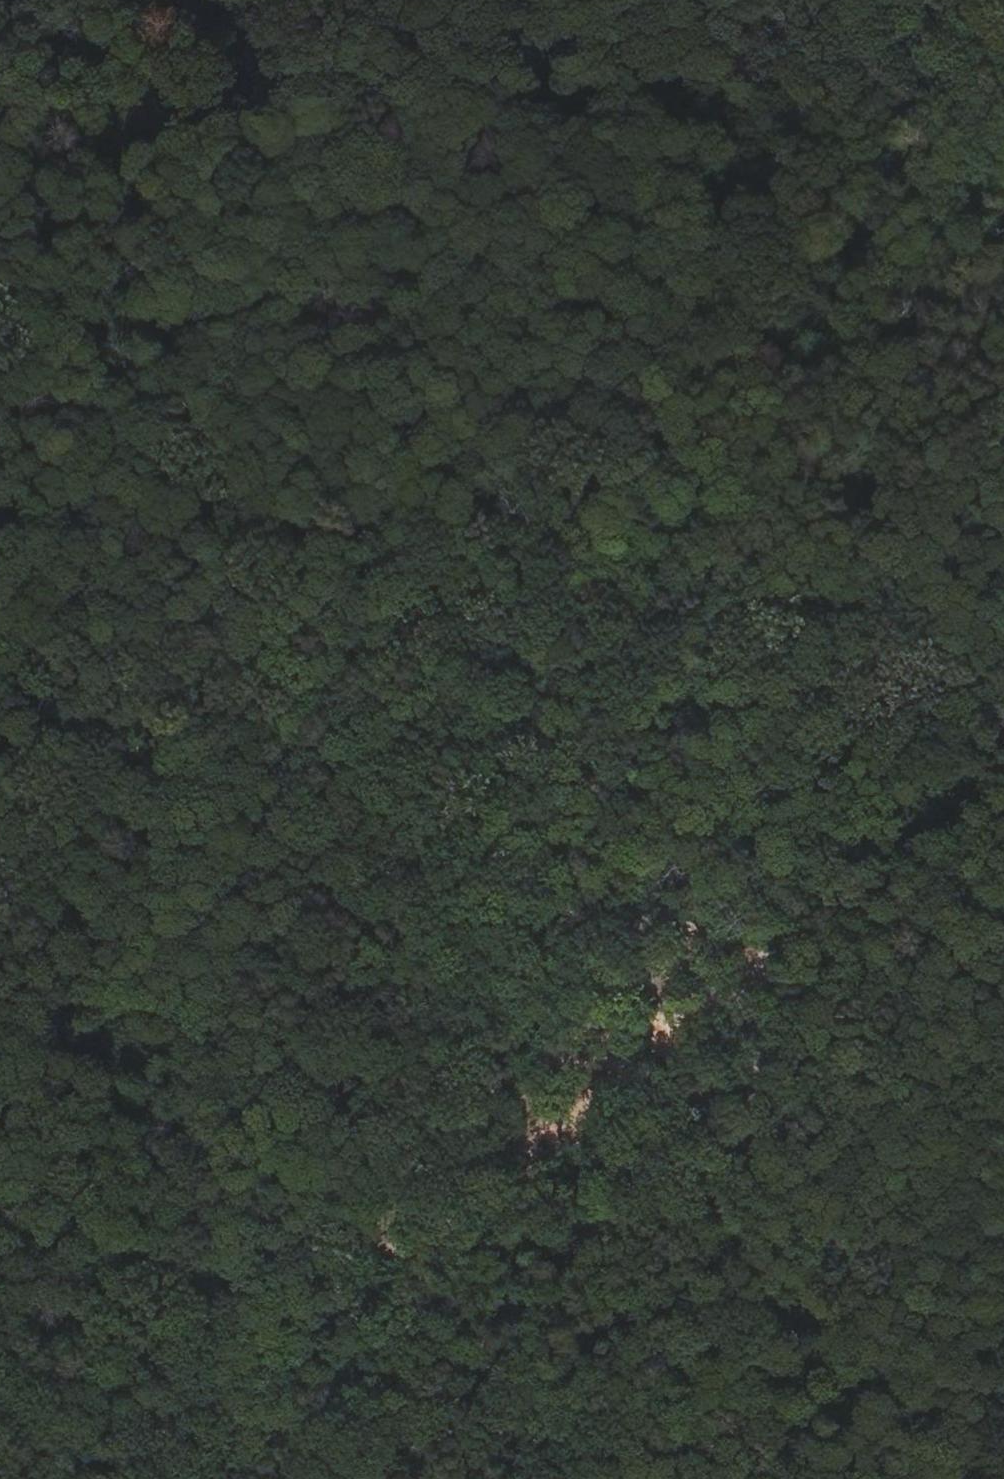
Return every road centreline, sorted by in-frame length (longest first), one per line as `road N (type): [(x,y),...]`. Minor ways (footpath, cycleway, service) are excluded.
road 1 (track): [(741,972),(661,911),(628,861),(588,772),(565,655),(624,518),(730,378),(888,244),(1003,185)]
road 2 (track): [(1003,758),(741,972)]

